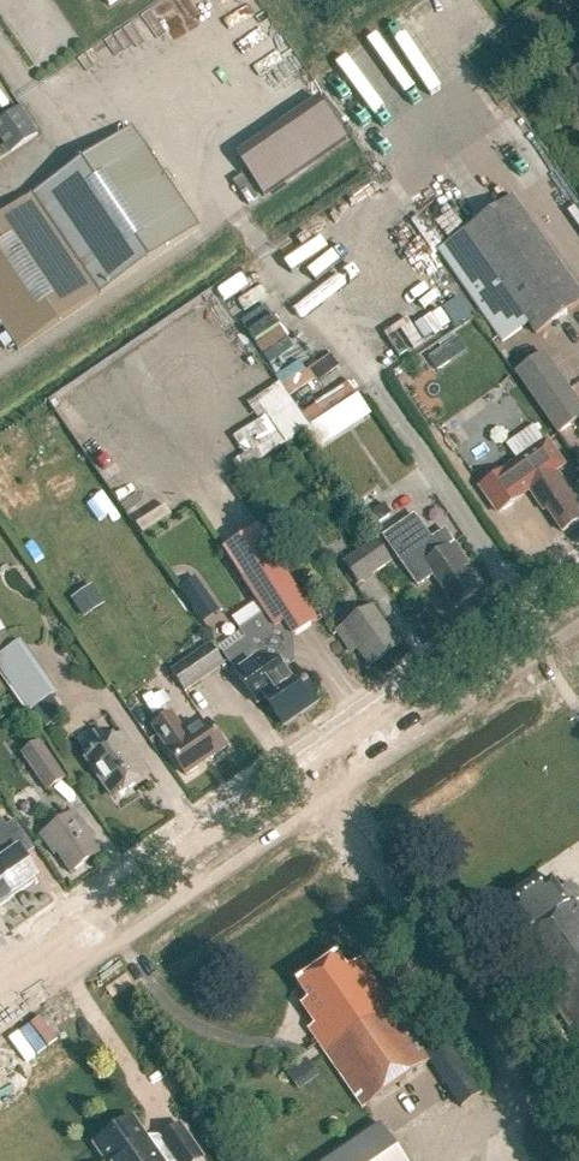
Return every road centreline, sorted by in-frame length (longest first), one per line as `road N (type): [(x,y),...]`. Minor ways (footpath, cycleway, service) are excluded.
road 1 (tertiary): [(0,975),(578,574)]

